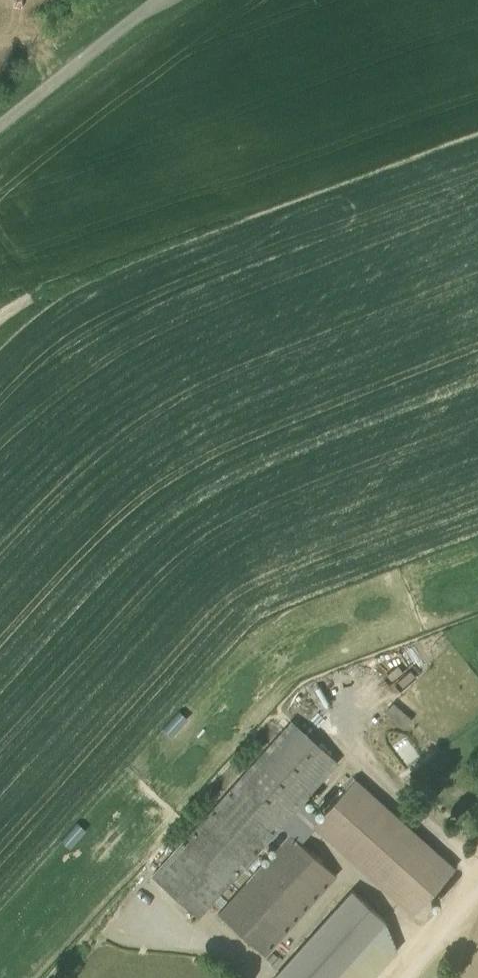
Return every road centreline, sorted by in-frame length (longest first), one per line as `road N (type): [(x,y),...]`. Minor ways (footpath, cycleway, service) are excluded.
road 1 (unclassified): [(401,977),(477,882)]

